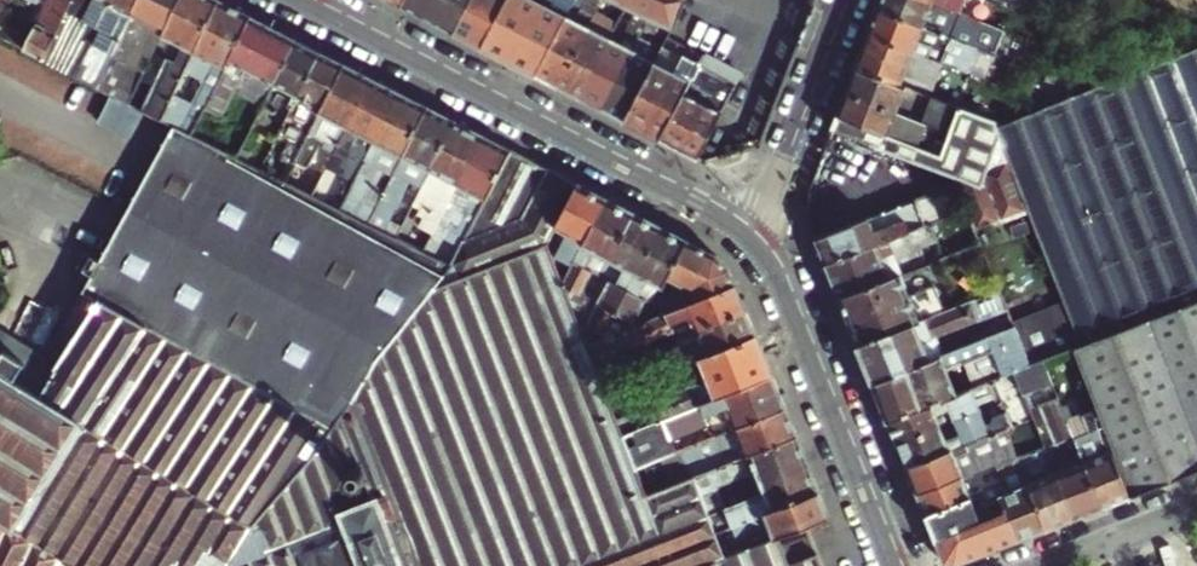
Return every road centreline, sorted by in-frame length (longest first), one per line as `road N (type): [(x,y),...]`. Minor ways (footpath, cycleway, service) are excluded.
road 1 (tertiary): [(308,0),(757,233)]
road 2 (tertiary): [(757,233),(783,277),(900,565)]
road 3 (residential): [(845,0),(757,233)]
road 4 (residential): [(1044,565),(1196,506)]

